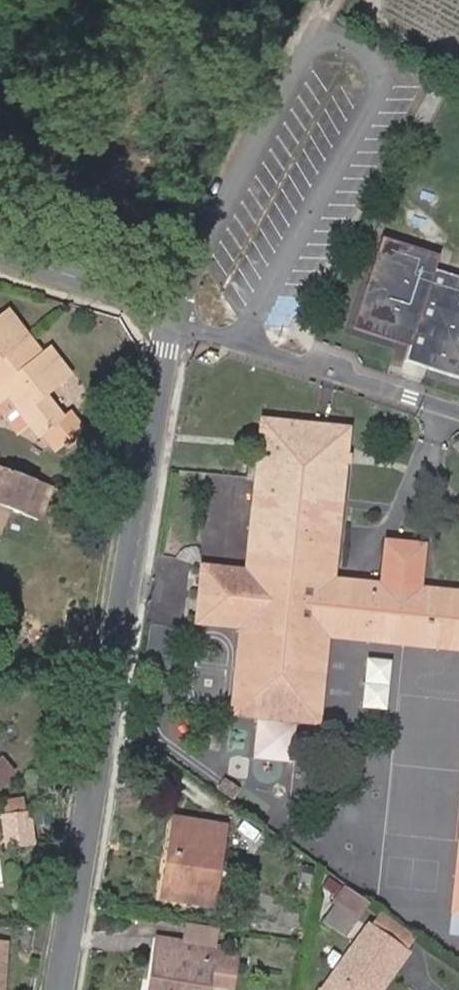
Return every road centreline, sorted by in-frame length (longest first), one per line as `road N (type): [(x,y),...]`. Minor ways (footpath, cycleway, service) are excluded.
road 1 (residential): [(60,989),(174,314)]
road 2 (unclassified): [(174,314),(194,328),(458,414)]
road 3 (residential): [(0,258),(174,314)]
road 4 (track): [(377,0),(385,37),(458,75)]

